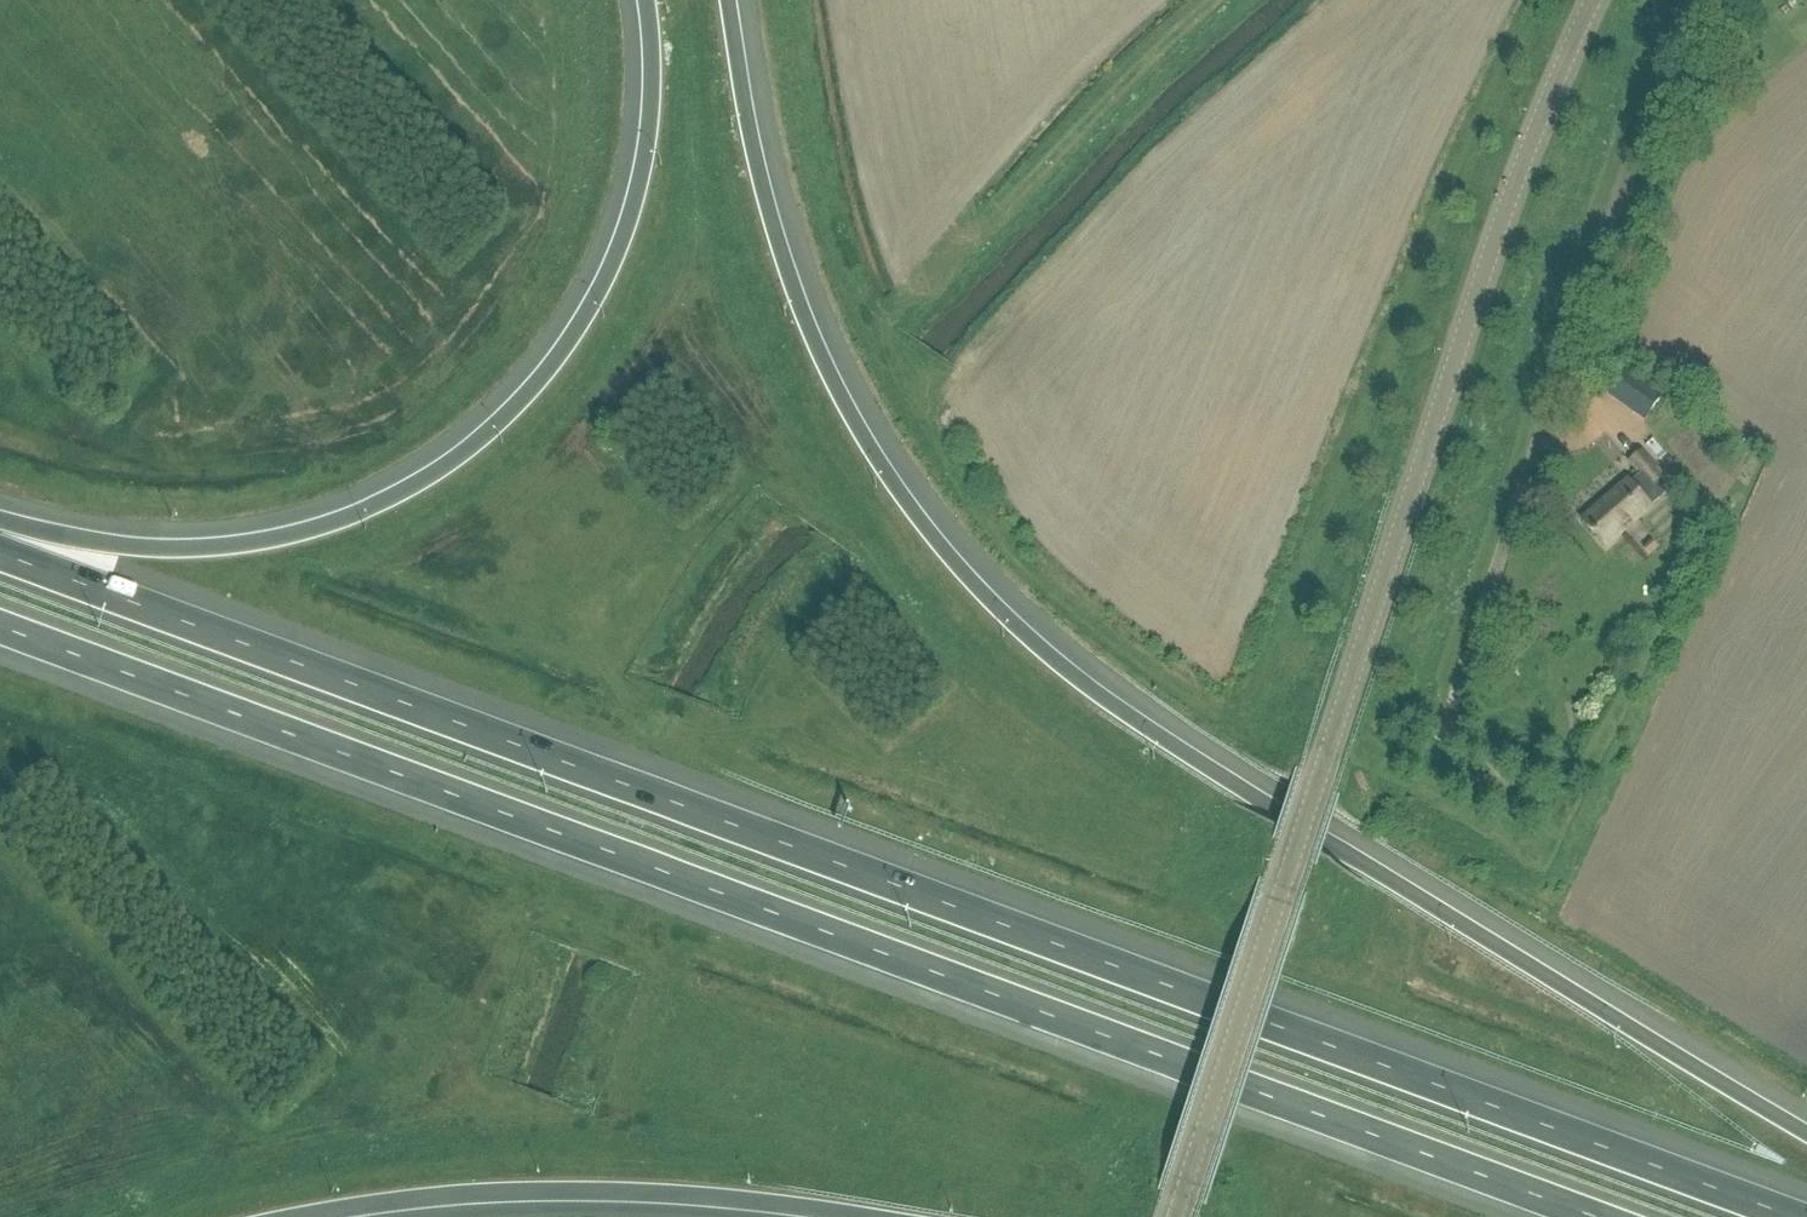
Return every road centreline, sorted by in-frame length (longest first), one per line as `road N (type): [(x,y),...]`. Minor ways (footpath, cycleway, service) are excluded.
road 1 (motorway): [(1790,1216),(0,554)]
road 2 (motorway): [(0,628),(1591,1216)]
road 3 (motorway): [(1806,1135),(1228,783),(1066,671),(1009,622),(889,479),(837,391),(777,247),(728,0)]
road 4 (tertiary): [(1175,1216),(1479,295),(1527,164),(1603,0)]
road 5 (motorway): [(646,0),(651,120),(635,203),(580,326),(497,425),(426,481),(331,526),(267,542),(199,551),(0,531)]
road 6 (residential): [(1686,0),(1449,726)]
road 7 (motorway): [(353,1216),(554,1199),(808,1216)]

